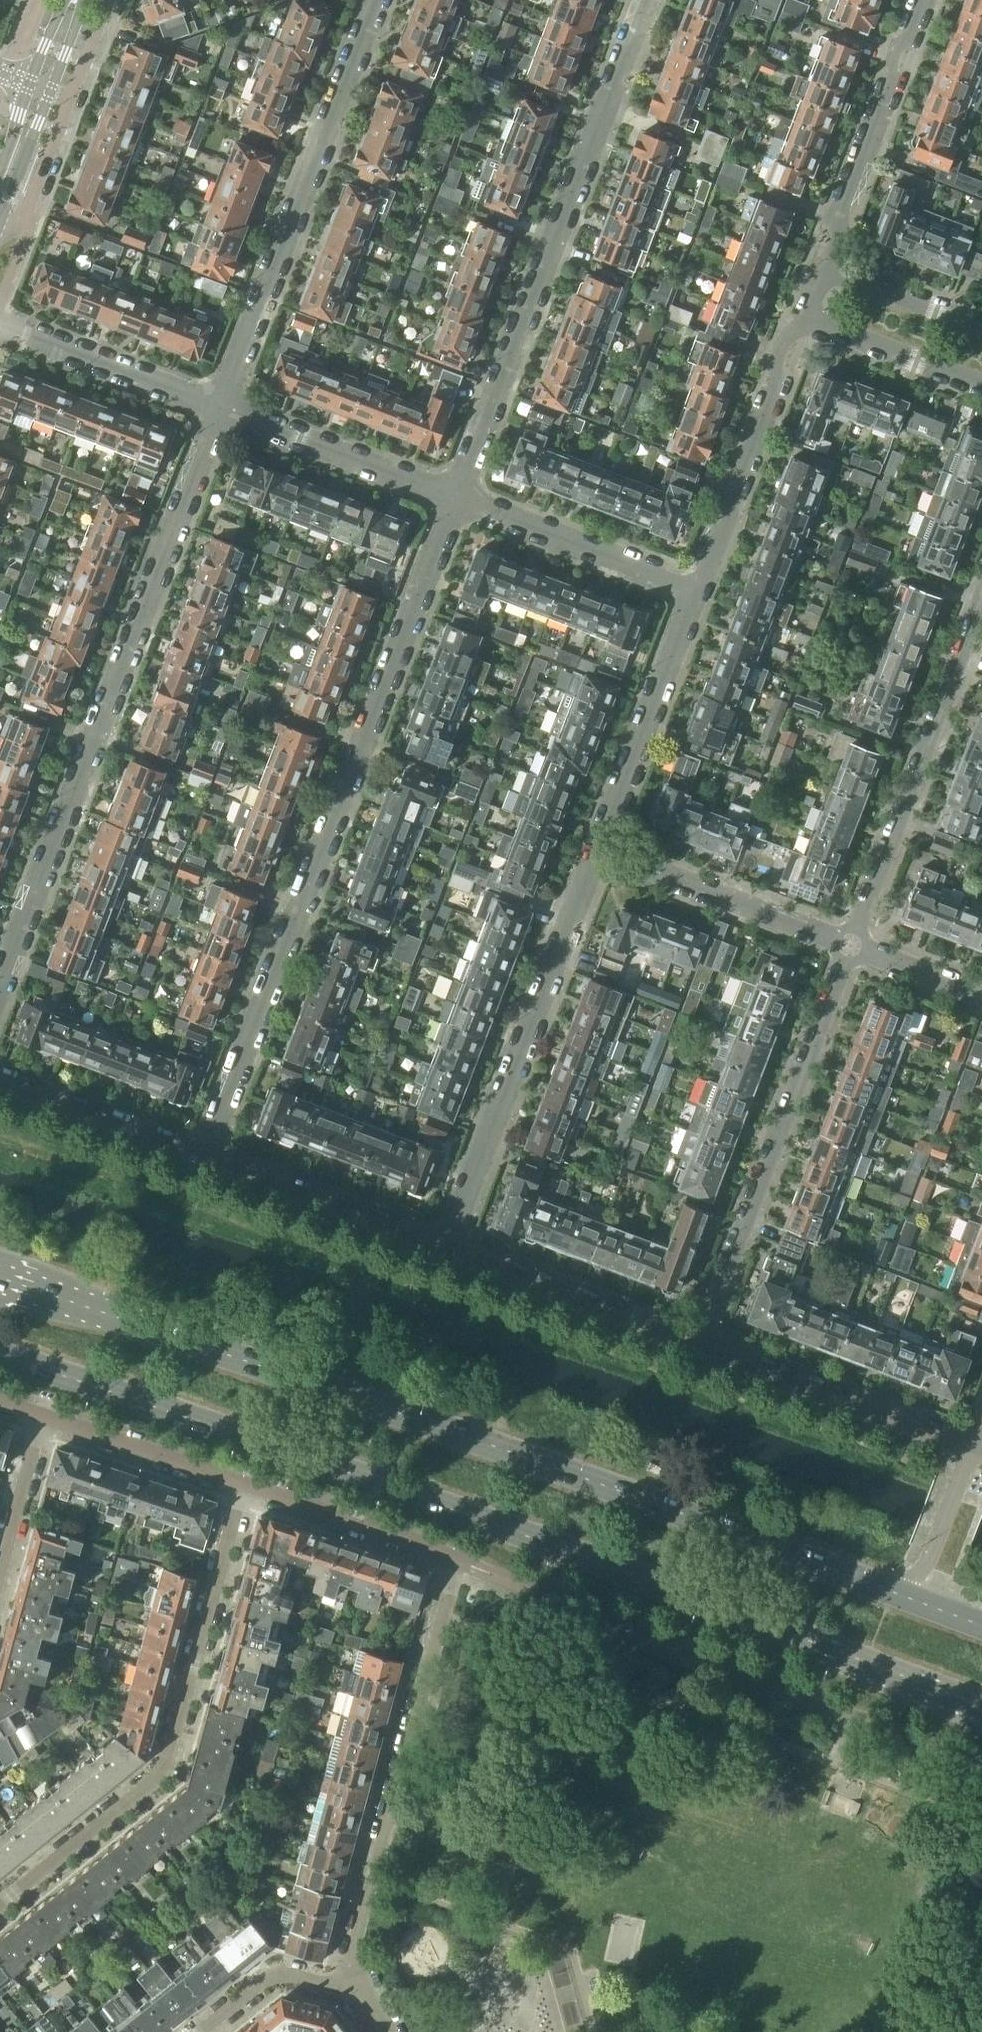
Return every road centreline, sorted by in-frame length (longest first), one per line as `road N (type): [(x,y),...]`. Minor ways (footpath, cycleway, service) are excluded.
road 1 (primary): [(0,1355),(550,1545),(981,1709)]
road 2 (primary): [(893,1593),(0,1281)]
road 3 (residential): [(455,499),(206,1151)]
road 4 (residential): [(346,1990),(457,1563),(246,1484)]
road 5 (residential): [(0,983),(221,410)]
road 6 (residential): [(455,499),(648,0)]
road 7 (residential): [(0,1903),(166,1767),(246,1484)]
road 8 (residential): [(374,0),(221,410)]
road 9 (residential): [(698,1342),(850,946)]
road 10 (residential): [(445,1246),(601,854)]
road 11 (residential): [(981,610),(850,946)]
road 12 (residential): [(977,1448),(698,1342)]
road 13 (residential): [(700,591),(806,319)]
road 14 (residential): [(930,0),(827,271)]
road 15 (residential): [(601,854),(700,591)]
road 16 (residential): [(698,1342),(445,1246)]
road 17 (residential): [(850,946),(601,854)]
road 18 (residential): [(700,591),(455,499)]
road 19 (residential): [(445,1246),(206,1151)]
road 20 (residential): [(455,499),(221,410)]
road 21 (residential): [(221,410),(0,325)]
road 22 (residential): [(26,215),(109,0)]
road 23 (residential): [(206,1151),(0,1077)]
road 24 (residential): [(246,1484),(40,1414)]
road 25 (residential): [(806,319),(981,383)]
road 26 (unclassified): [(977,1448),(934,1550),(893,1593)]
road 27 (residential): [(981,330),(827,271)]
road 28 (residential): [(208,2031),(272,1979),(346,1990)]
road 29 (residential): [(40,1414),(0,1564)]
road 30 (residential): [(850,946),(981,998)]
road 31 (tertiary): [(0,223),(50,93)]

